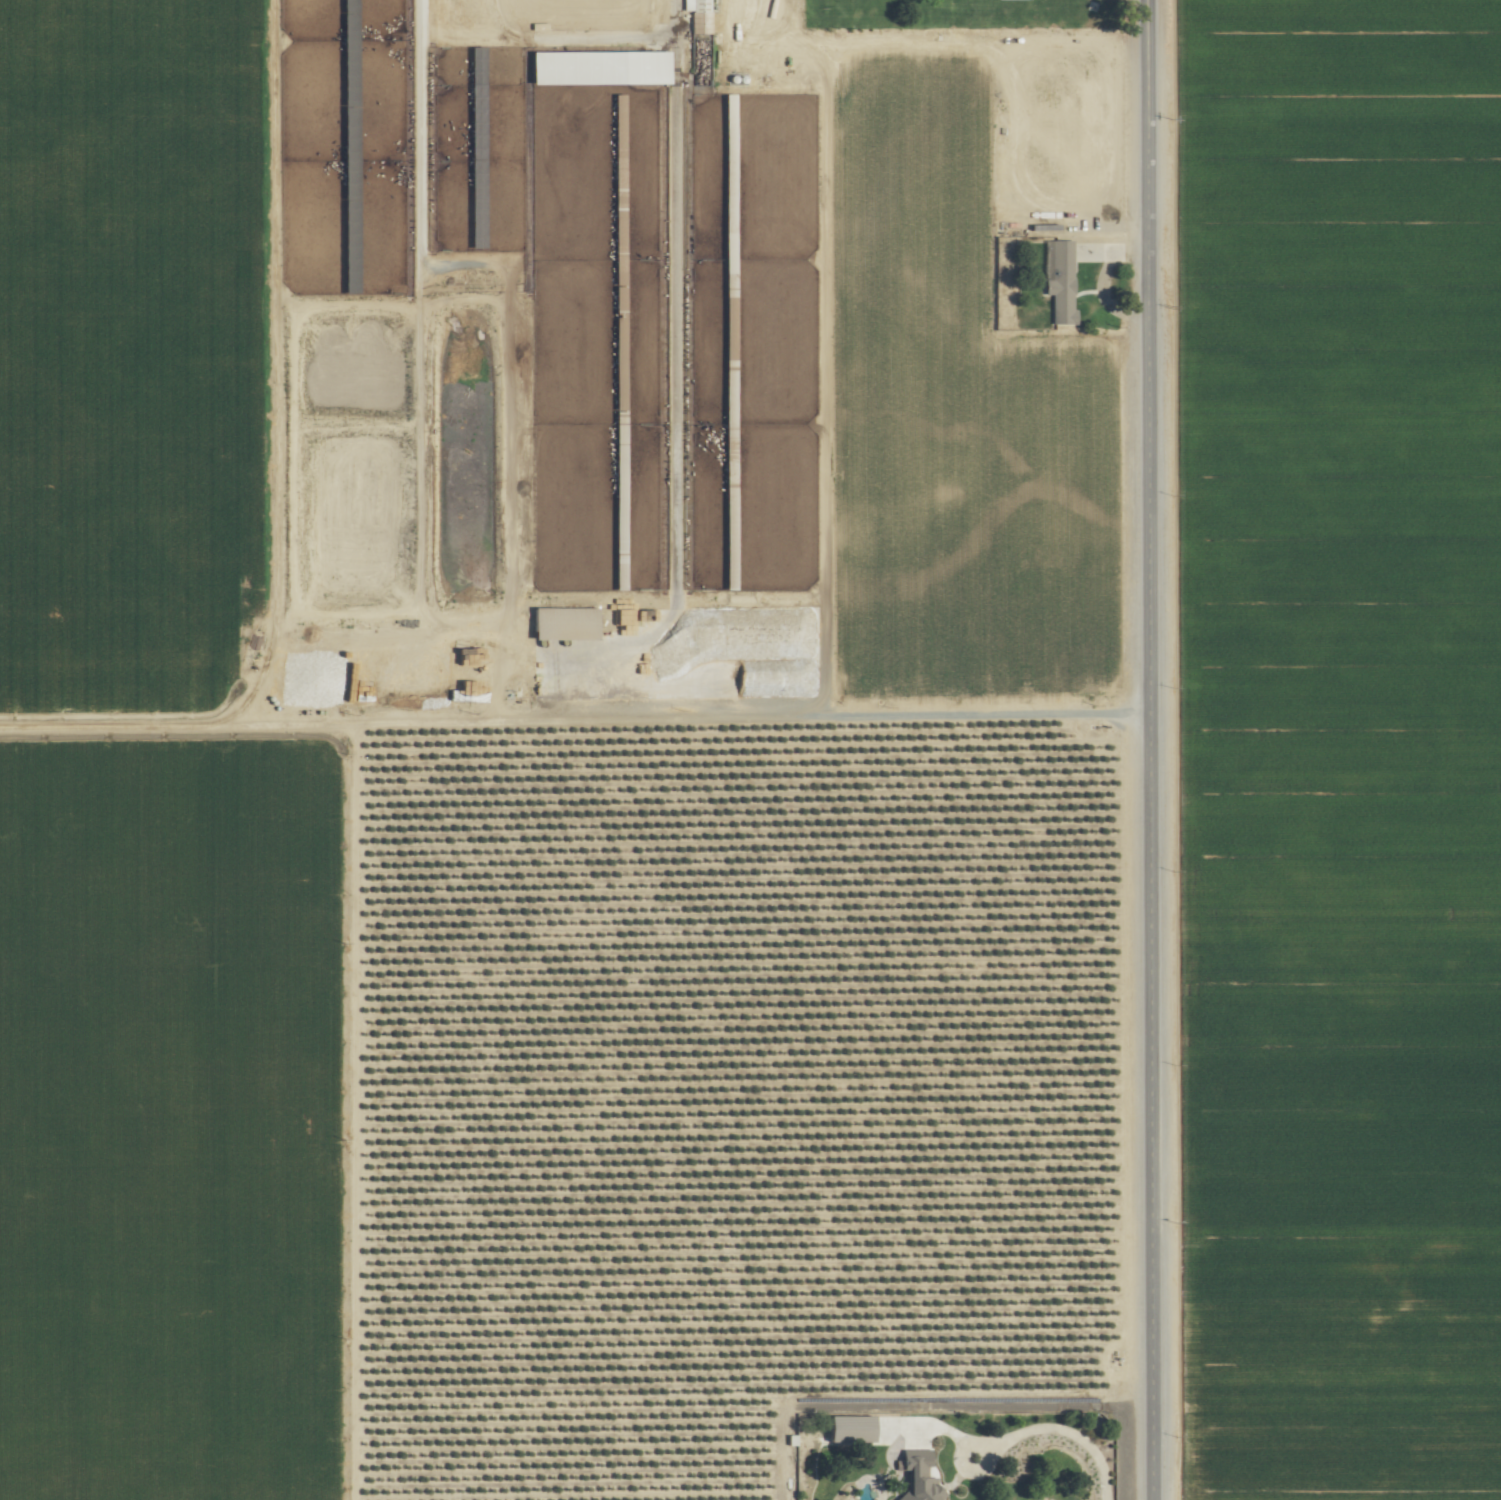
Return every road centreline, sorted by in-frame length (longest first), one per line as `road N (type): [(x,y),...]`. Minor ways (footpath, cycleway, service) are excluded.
road 1 (tertiary): [(1144,0),(1151,1499)]

